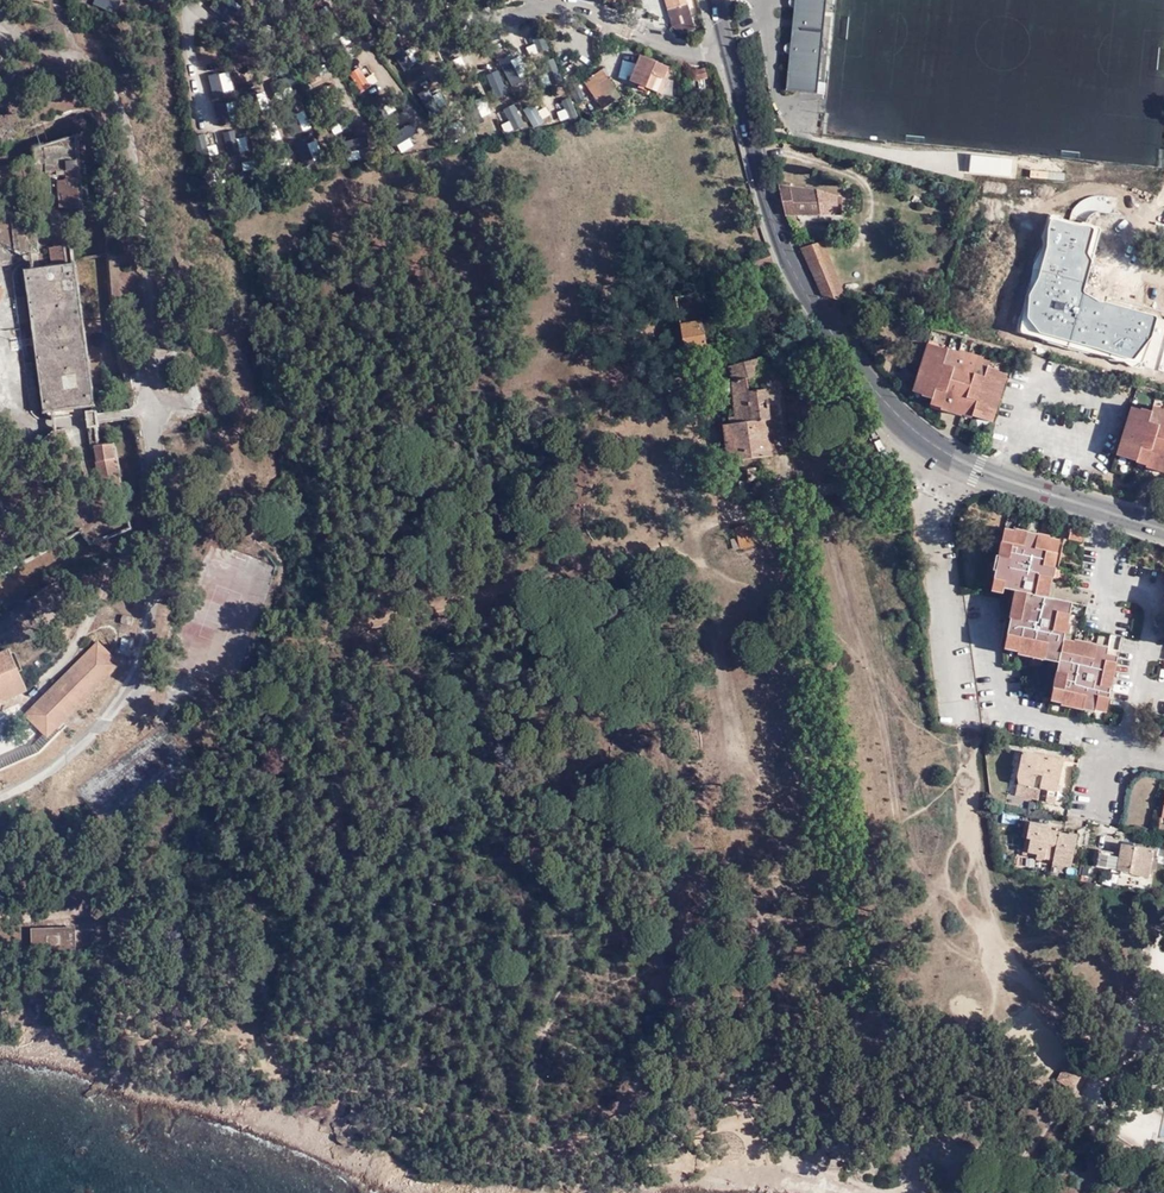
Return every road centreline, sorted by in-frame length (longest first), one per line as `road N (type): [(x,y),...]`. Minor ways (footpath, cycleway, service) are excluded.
road 1 (tertiary): [(1163,528),(980,470),(948,454),(879,395),(798,283),(759,173),(716,0)]

